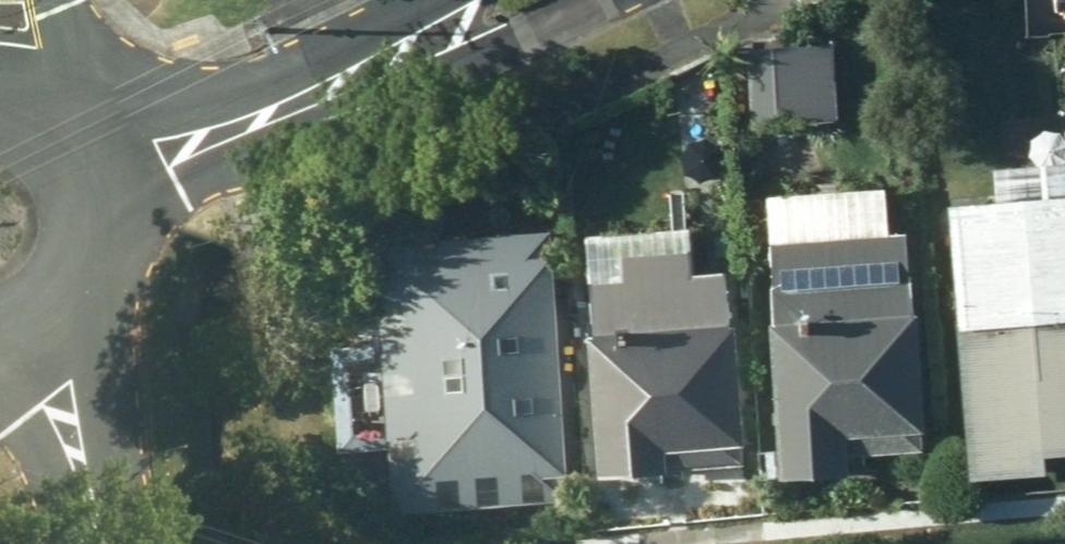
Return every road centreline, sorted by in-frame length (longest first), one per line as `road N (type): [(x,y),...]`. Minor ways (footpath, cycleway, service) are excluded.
road 1 (residential): [(454,0),(90,167)]
road 2 (residential): [(100,543),(25,345)]
road 3 (residential): [(90,167),(102,208),(99,253),(82,295),(25,345)]

